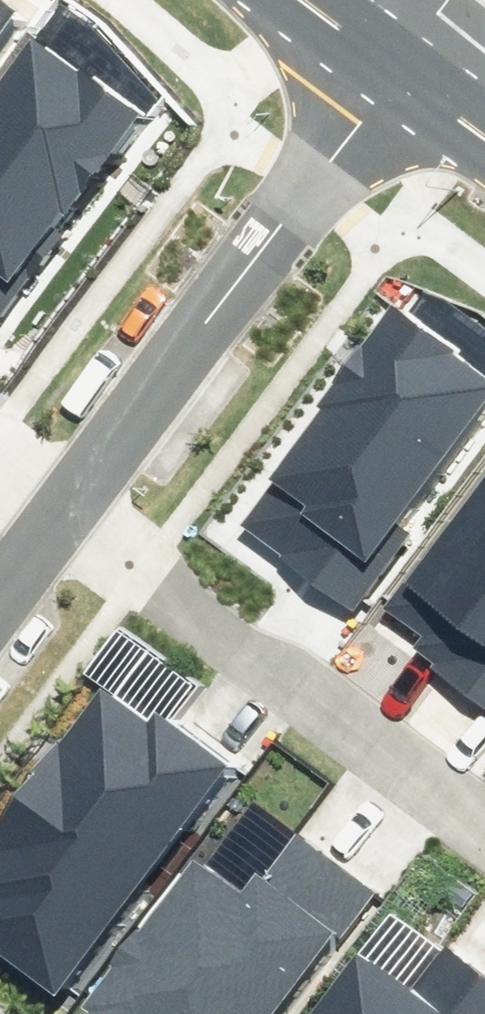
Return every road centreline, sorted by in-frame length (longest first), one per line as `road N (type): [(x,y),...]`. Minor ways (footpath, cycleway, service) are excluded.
road 1 (residential): [(67,502),(396,72)]
road 2 (residential): [(67,502),(484,822)]

